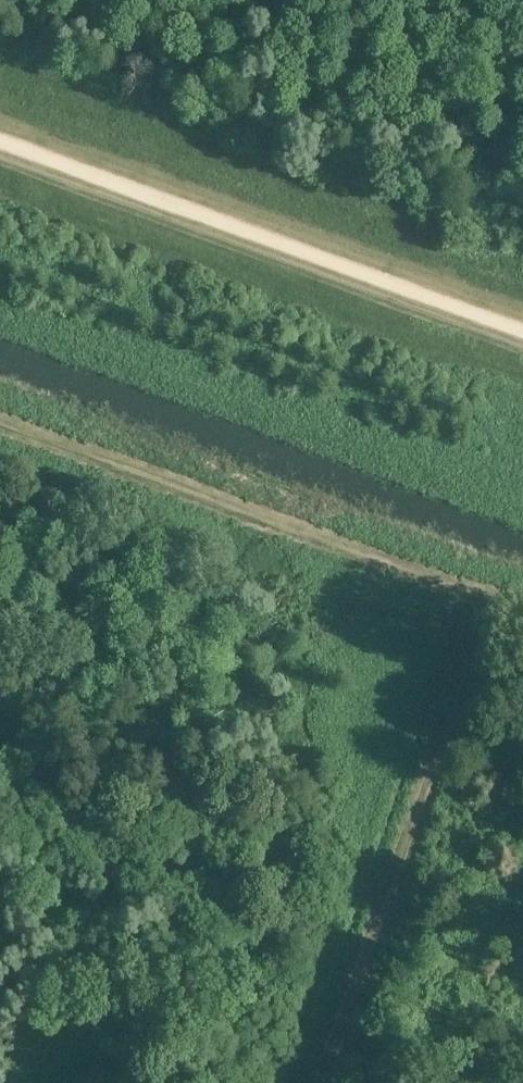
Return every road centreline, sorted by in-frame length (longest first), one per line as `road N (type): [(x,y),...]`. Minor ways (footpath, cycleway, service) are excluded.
road 1 (track): [(522,331),(0,142)]

